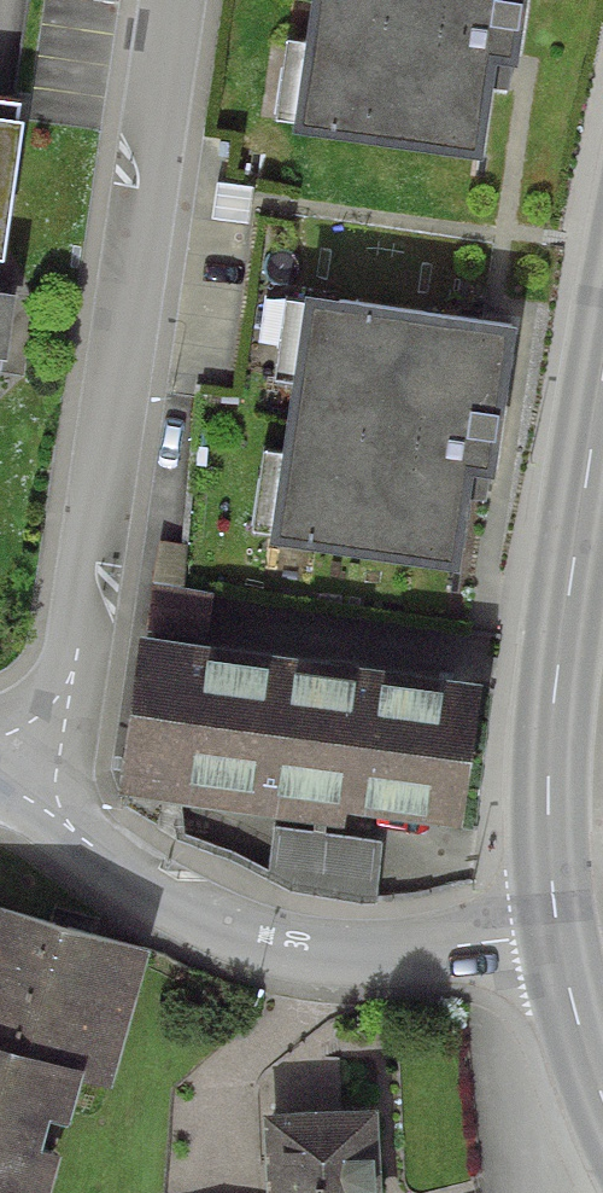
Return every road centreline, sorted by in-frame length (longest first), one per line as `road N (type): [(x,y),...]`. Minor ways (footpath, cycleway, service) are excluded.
road 1 (residential): [(13,786),(59,712),(80,645),(178,0)]
road 2 (residential): [(558,930),(400,955),(261,939),(154,883),(13,786)]
road 3 (primary): [(558,930),(549,780),(556,689),(602,381)]
road 4 (primary): [(602,1095),(558,930)]

